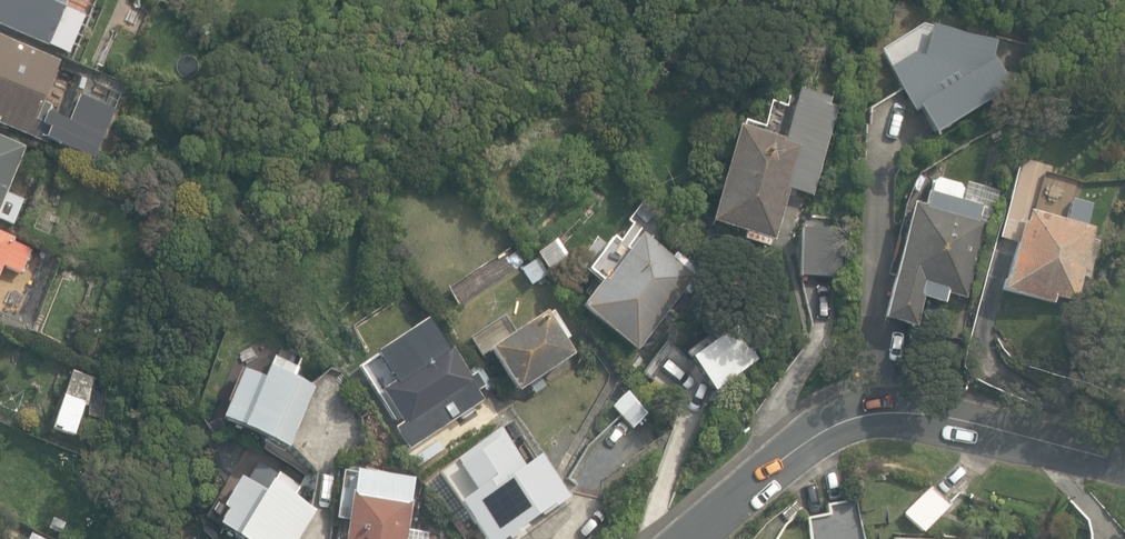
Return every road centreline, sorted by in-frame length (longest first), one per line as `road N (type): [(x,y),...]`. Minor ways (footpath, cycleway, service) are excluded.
road 1 (residential): [(690,538),(818,435),(883,413),(952,418),(1124,462)]

